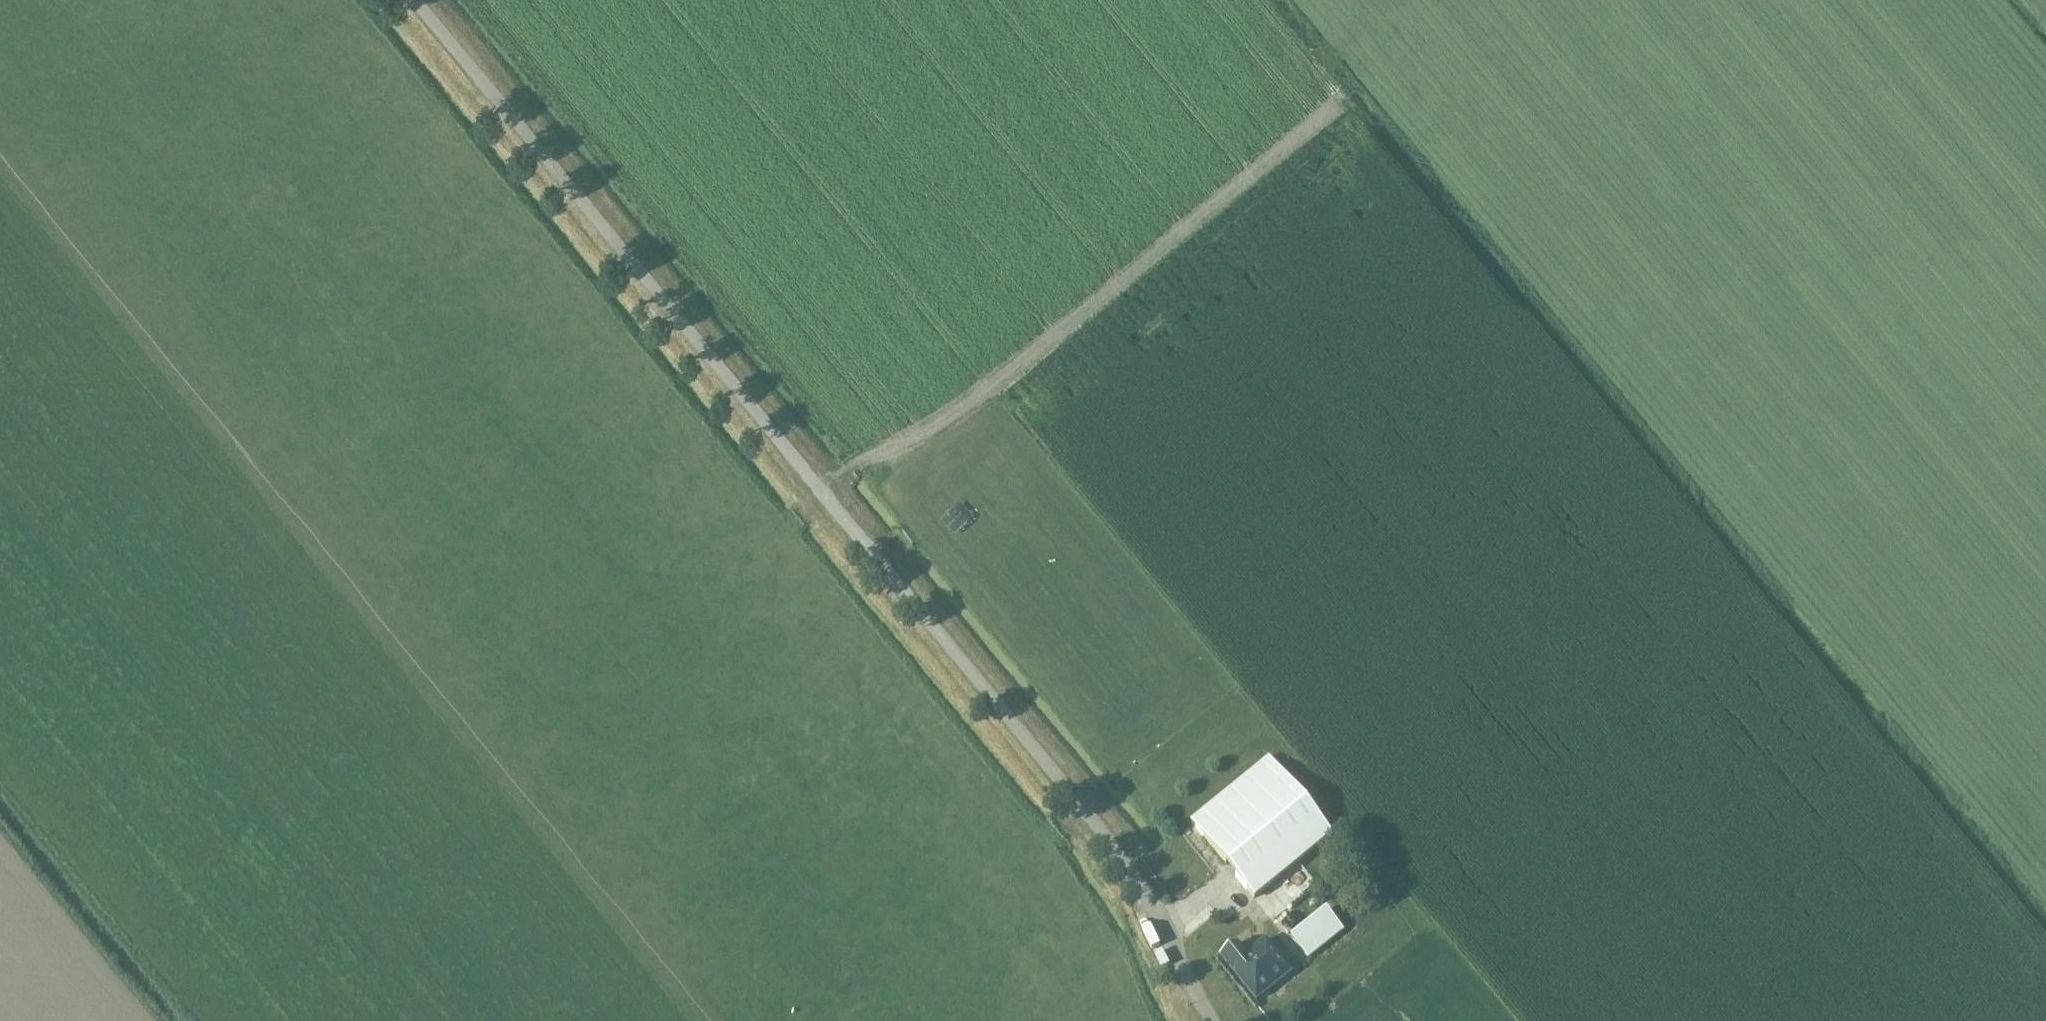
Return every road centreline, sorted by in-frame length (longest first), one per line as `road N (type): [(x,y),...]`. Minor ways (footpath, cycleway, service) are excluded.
road 1 (unclassified): [(1212,1020),(1141,877),(418,0)]

